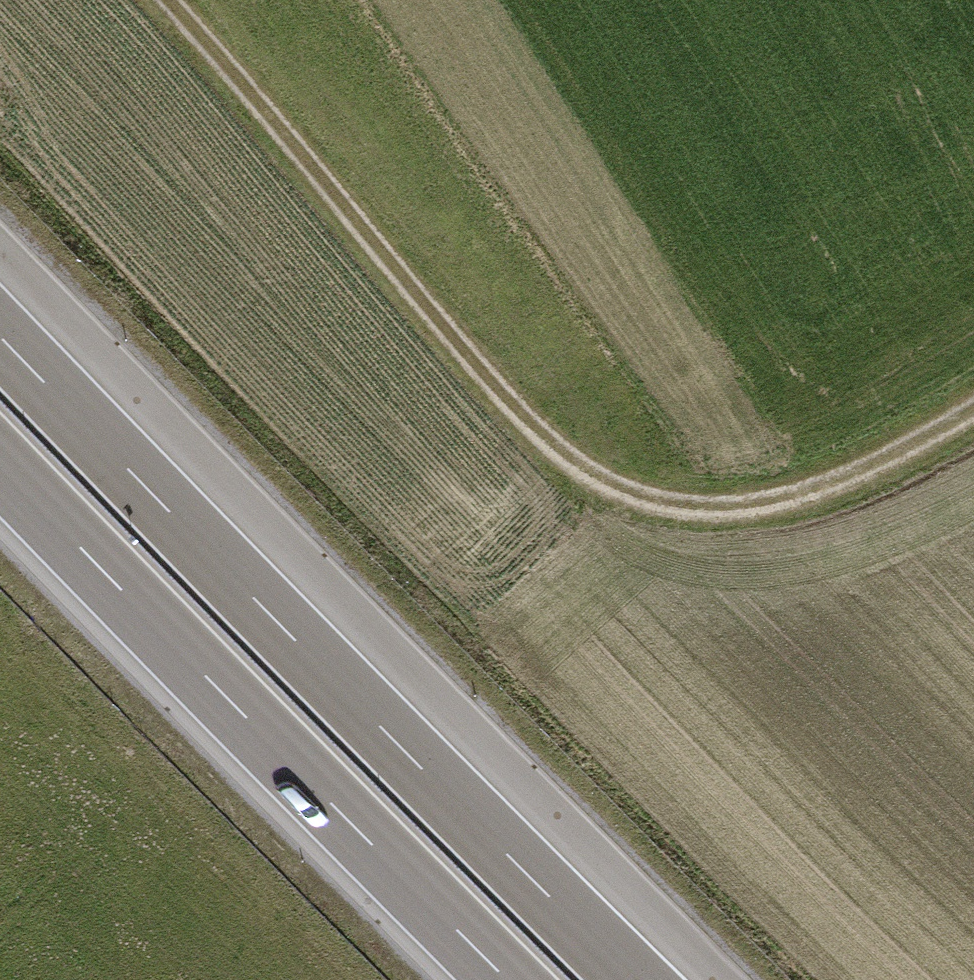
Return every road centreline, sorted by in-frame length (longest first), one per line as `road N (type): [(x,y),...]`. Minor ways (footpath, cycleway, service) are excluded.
road 1 (track): [(168,0),(546,438),(652,499),(761,502),(856,482),(973,406)]
road 2 (motorway): [(636,979),(0,334)]
road 3 (motorway): [(0,467),(506,979)]

